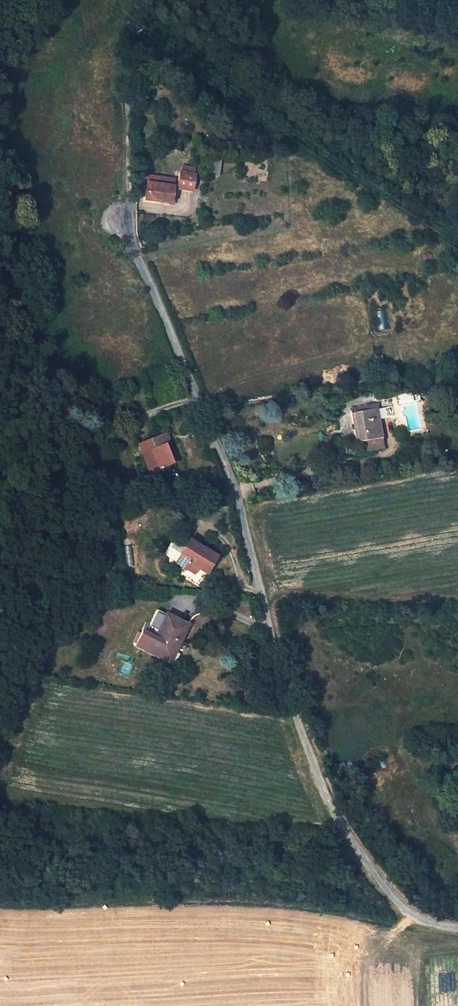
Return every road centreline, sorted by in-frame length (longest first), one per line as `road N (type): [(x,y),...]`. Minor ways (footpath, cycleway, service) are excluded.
road 1 (unclassified): [(457,924),(411,911),(376,870),(302,732),(232,484),(131,235),(129,208)]

